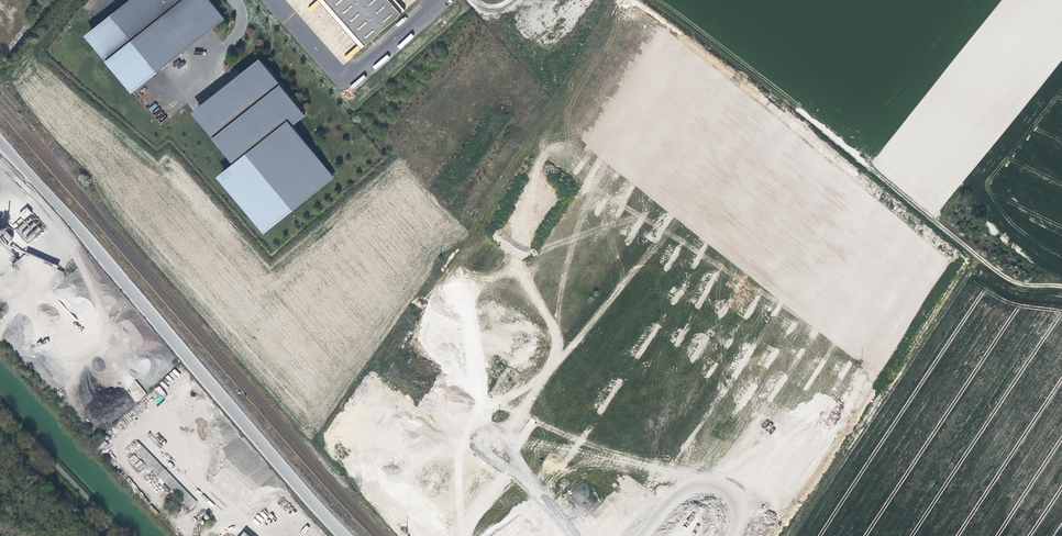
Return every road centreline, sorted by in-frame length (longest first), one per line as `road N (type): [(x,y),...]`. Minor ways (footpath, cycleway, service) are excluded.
road 1 (unclassified): [(344,535),(0,142)]
road 2 (track): [(869,166),(1004,277),(1023,287),(1061,287)]
road 3 (track): [(109,535),(0,423)]

